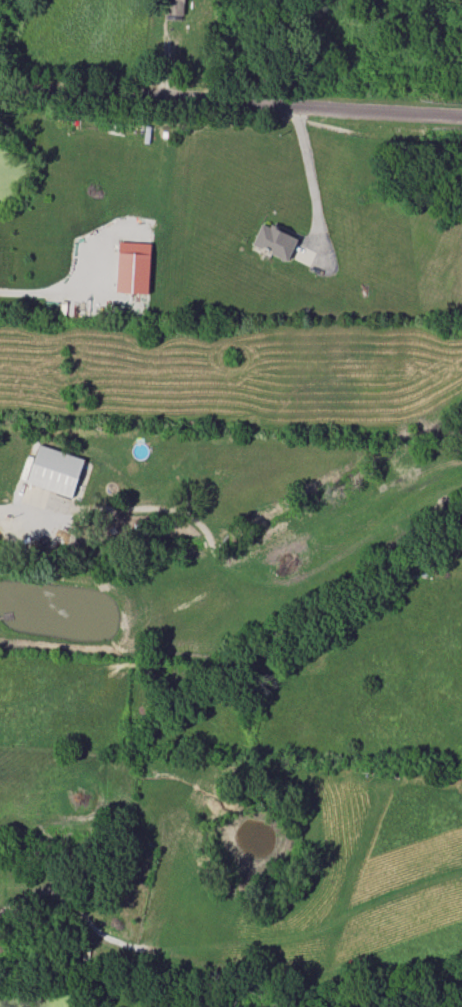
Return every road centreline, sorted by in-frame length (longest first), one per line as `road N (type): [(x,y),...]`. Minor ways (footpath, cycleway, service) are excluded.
road 1 (residential): [(0,85),(461,112)]

